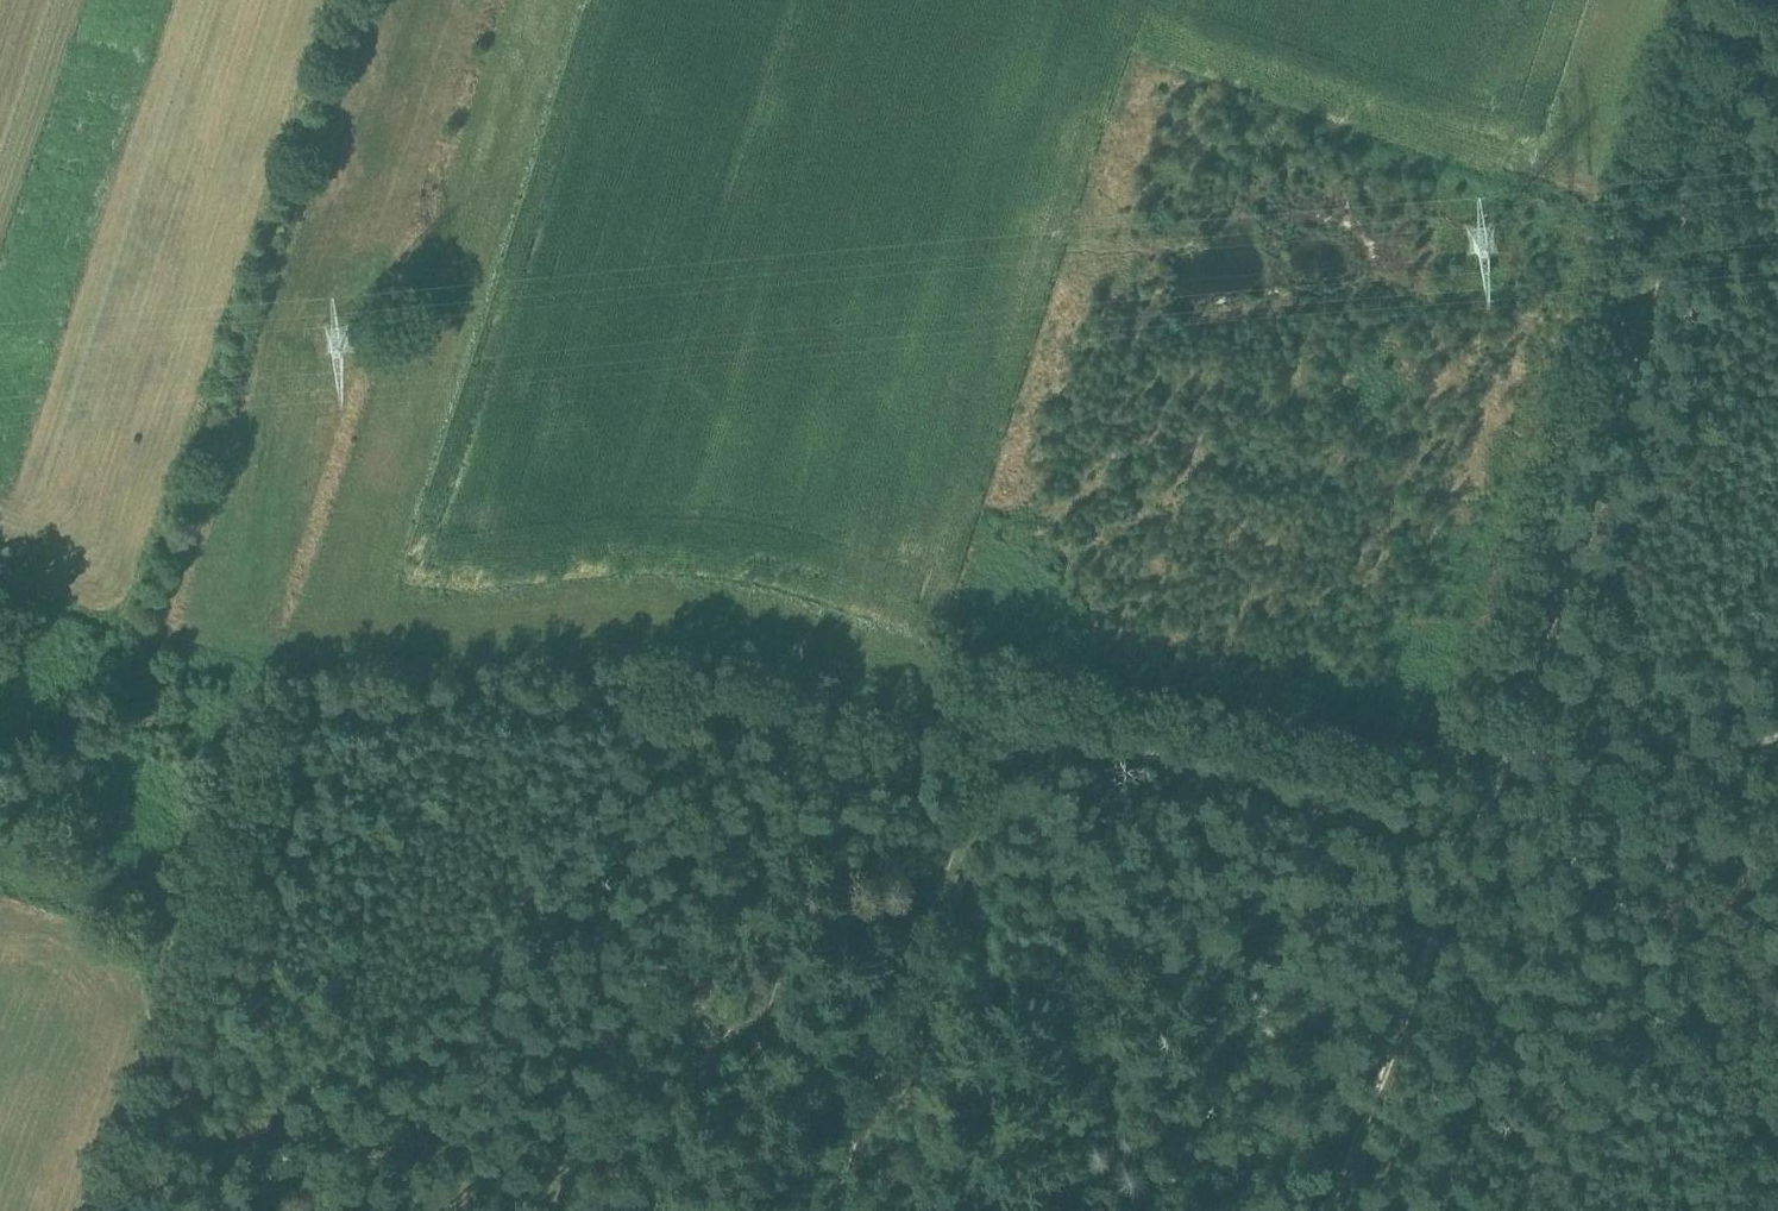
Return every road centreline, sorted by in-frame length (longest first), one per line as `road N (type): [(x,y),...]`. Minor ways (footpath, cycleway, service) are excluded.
road 1 (track): [(1732,0),(1480,783),(1317,1210)]
road 2 (track): [(965,724),(798,700),(669,948),(566,1210)]
road 3 (track): [(798,700),(700,691),(270,700)]
road 4 (track): [(1777,734),(1480,783)]

